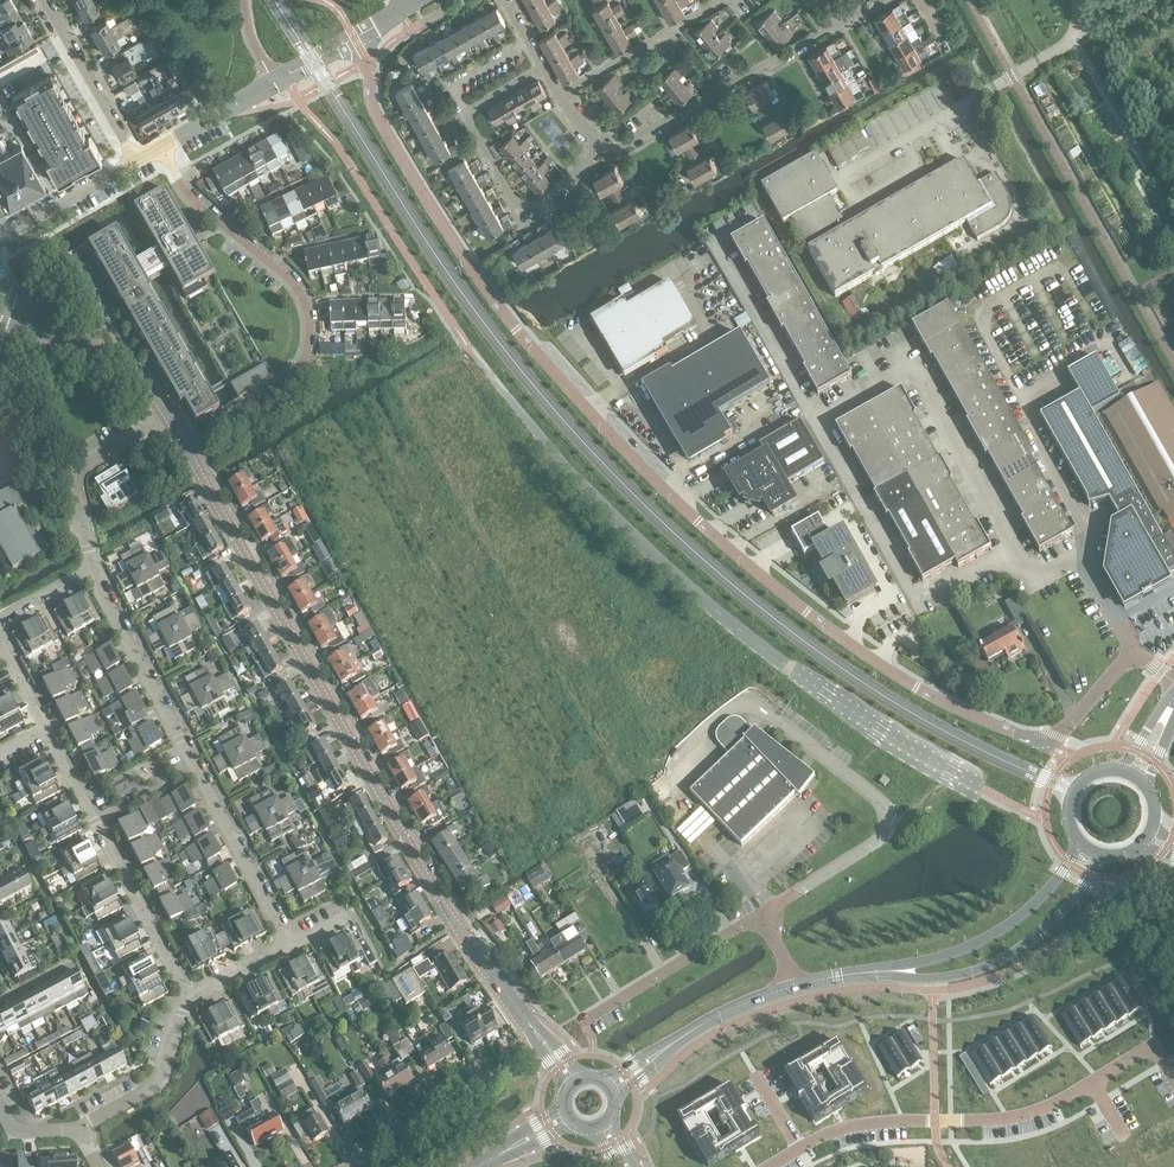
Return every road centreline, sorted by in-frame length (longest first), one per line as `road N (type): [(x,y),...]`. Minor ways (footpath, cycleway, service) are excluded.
road 1 (unclassified): [(1134,649),(1073,724),(1041,744),(921,690),(756,570),(593,417),(488,293),(375,111),(368,60),(355,37)]
road 2 (residential): [(532,1024),(464,940),(184,446)]
road 3 (residential): [(288,946),(91,570)]
road 4 (residential): [(164,148),(190,193),(297,289),(309,325),(302,366),(285,388),(184,446)]
road 5 (residential): [(770,1166),(868,1124),(1007,1118),(1045,1108),(1155,1047)]
road 6 (unclassified): [(1017,552),(907,362),(819,415)]
road 7 (unclassified): [(1017,552),(917,600),(819,415)]
road 8 (unclassified): [(759,915),(887,827),(865,782),(780,713)]
road 9 (residential): [(609,153),(527,207),(502,198),(474,145),(464,106),(542,64)]
road 10 (residential): [(609,153),(882,0)]
road 11 (secondary): [(843,974),(944,979),(980,970),(1059,918),(1105,856)]
road 12 (residential): [(189,997),(47,732)]
road 13 (secondary): [(1079,843),(1046,893),(1005,930),(935,959),(843,974)]
road 14 (residential): [(91,570),(75,483),(80,469),(166,415)]
road 15 (unclassified): [(584,1018),(759,915)]
road 16 (unclassified): [(819,415),(718,248)]
road 17 (residential): [(560,95),(726,0)]
road 18 (residential): [(78,1132),(161,1083),(189,997)]
road 19 (residential): [(138,161),(44,0)]
road 20 (residential): [(348,1166),(505,1067)]
road 21 (unclassified): [(1134,649),(1082,558),(1035,576),(1017,552)]
road 22 (residential): [(166,415),(134,370),(22,309)]
road 23 (residential): [(0,240),(138,161)]
road 24 (secondary): [(661,1054),(723,1013),(795,987)]
road 25 (residential): [(164,148),(282,79)]

